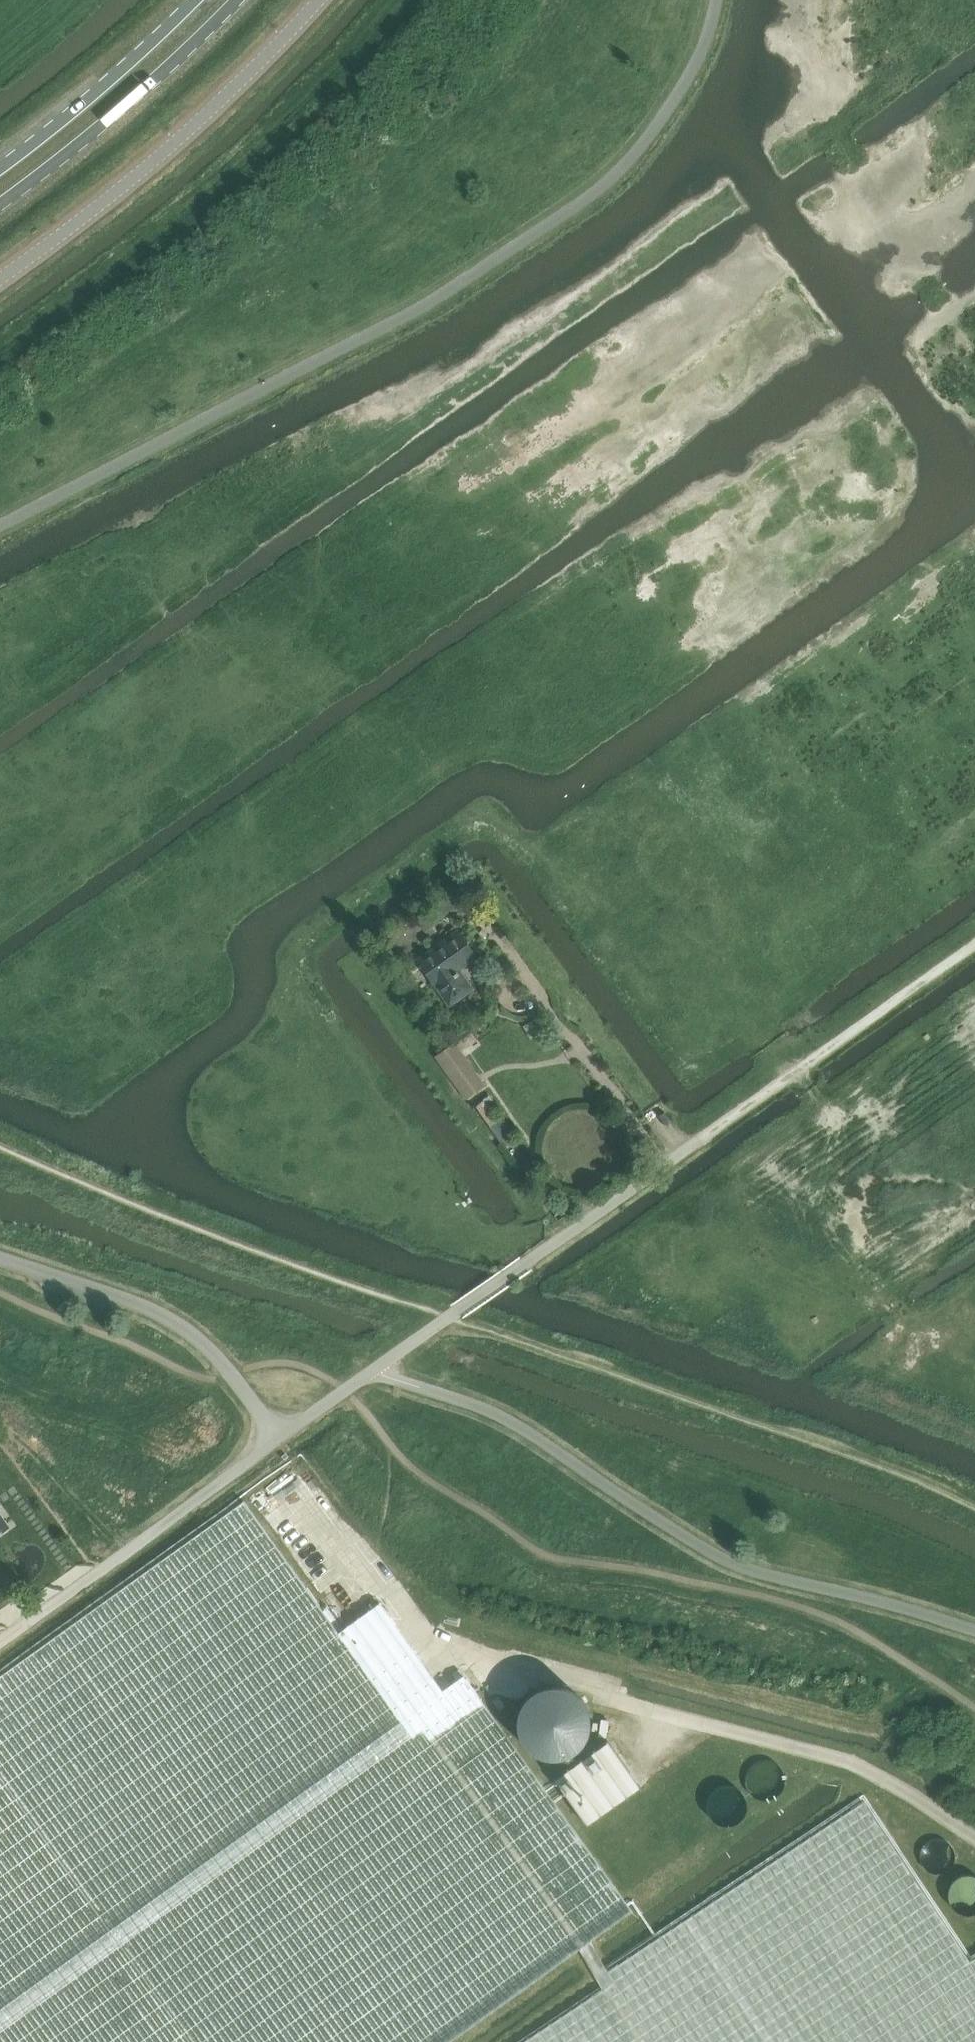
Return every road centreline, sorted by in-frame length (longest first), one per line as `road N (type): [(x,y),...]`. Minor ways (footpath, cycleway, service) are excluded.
road 1 (unclassified): [(319,0),(217,105),(0,279)]
road 2 (primary): [(0,205),(124,111),(237,0)]
road 3 (primary): [(197,0),(104,90),(0,170)]

